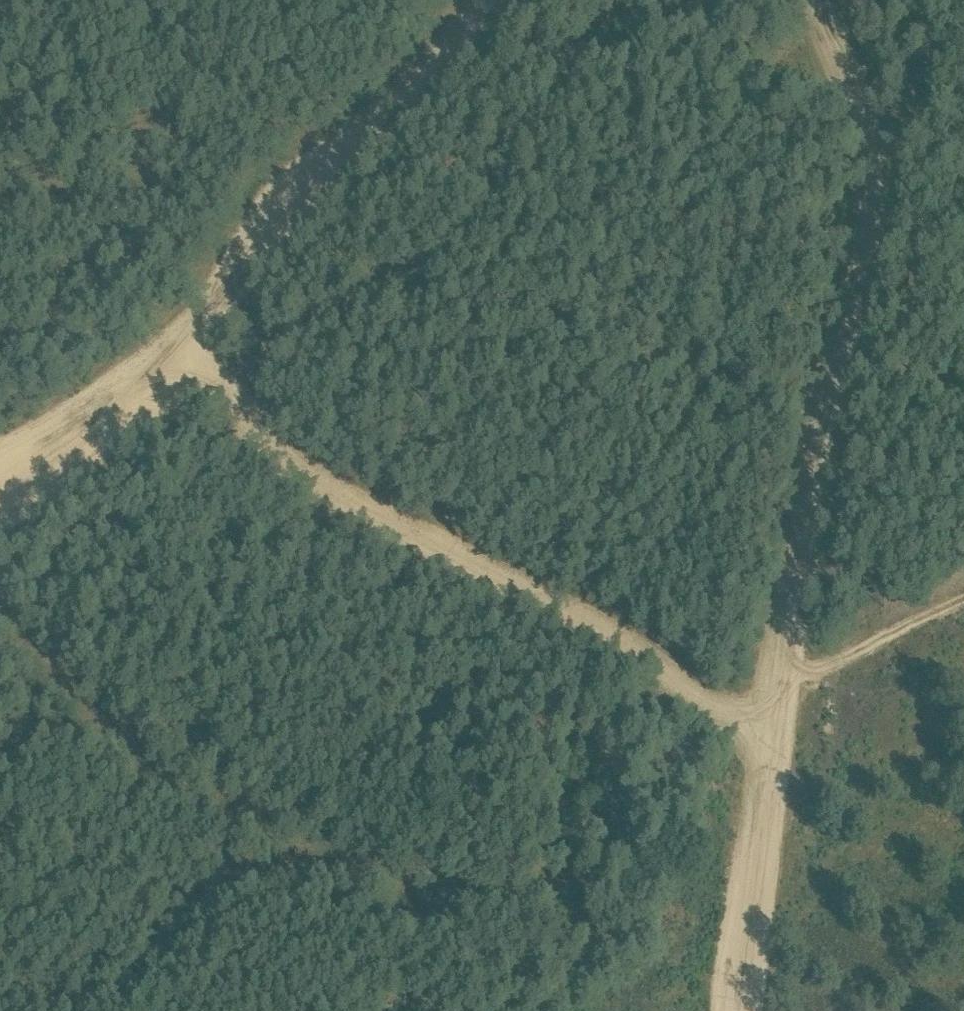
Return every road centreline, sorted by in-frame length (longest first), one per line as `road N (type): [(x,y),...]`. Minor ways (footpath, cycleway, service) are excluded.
road 1 (track): [(735,1010),(768,737),(868,218),(870,162),(856,113),(806,0)]
road 2 (track): [(192,341),(280,459),(373,518),(609,634),(768,737)]
road 3 (track): [(0,488),(72,443),(192,341),(328,161),(456,38),(484,0)]

